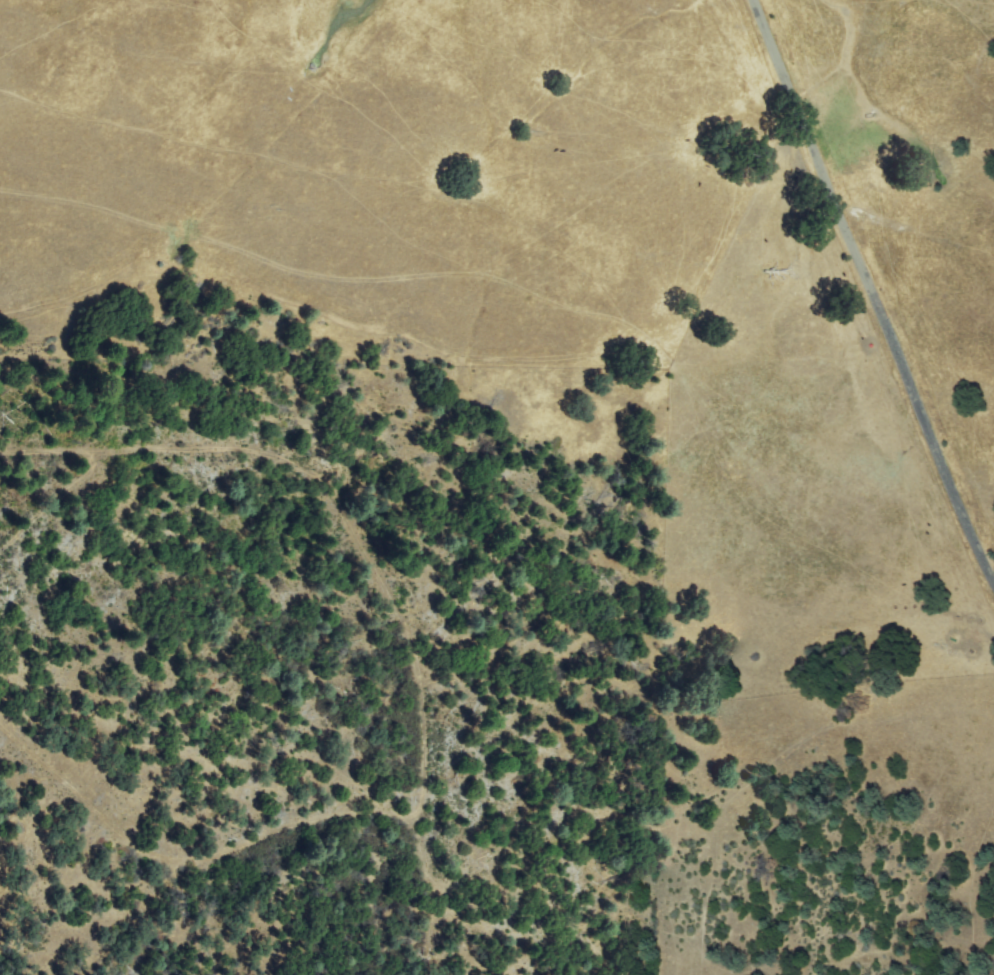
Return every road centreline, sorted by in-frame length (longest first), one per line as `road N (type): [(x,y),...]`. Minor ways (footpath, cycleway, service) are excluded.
road 1 (track): [(993,629),(913,611),(758,531),(704,455),(661,358),(631,341),(489,281),(302,279),(80,207),(0,196)]
road 2 (residential): [(742,786),(670,821),(630,823),(529,857),(434,876),(416,819),(426,774),(414,649),(367,556),(293,462),(252,448),(0,451)]
road 3 (residential): [(993,584),(951,500),(756,0)]
road 4 (residential): [(417,815),(310,820),(224,853),(180,860),(140,846),(0,723)]
road 5 (residential): [(0,552),(108,448)]

